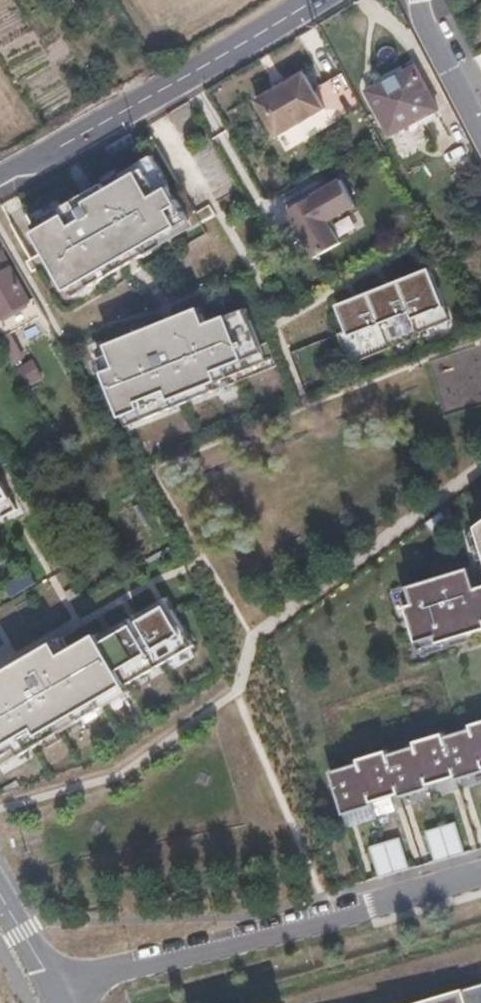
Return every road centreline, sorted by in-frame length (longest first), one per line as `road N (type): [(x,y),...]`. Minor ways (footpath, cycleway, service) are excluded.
road 1 (residential): [(480,872),(53,990)]
road 2 (secondary): [(0,179),(312,0)]
road 3 (residential): [(419,0),(480,128)]

